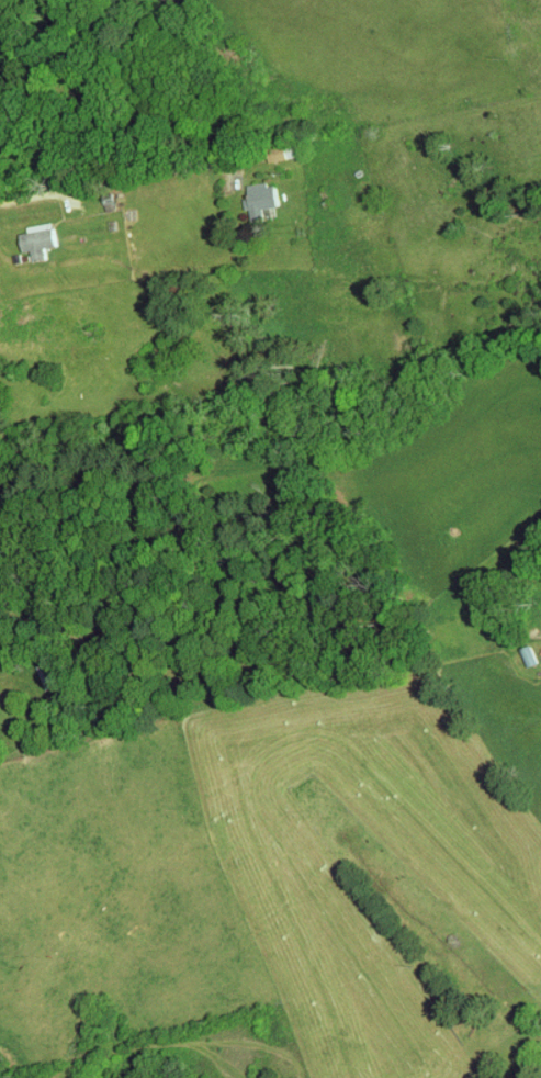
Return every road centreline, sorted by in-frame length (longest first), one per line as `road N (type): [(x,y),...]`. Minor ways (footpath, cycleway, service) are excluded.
road 1 (residential): [(0,203),(240,162)]

